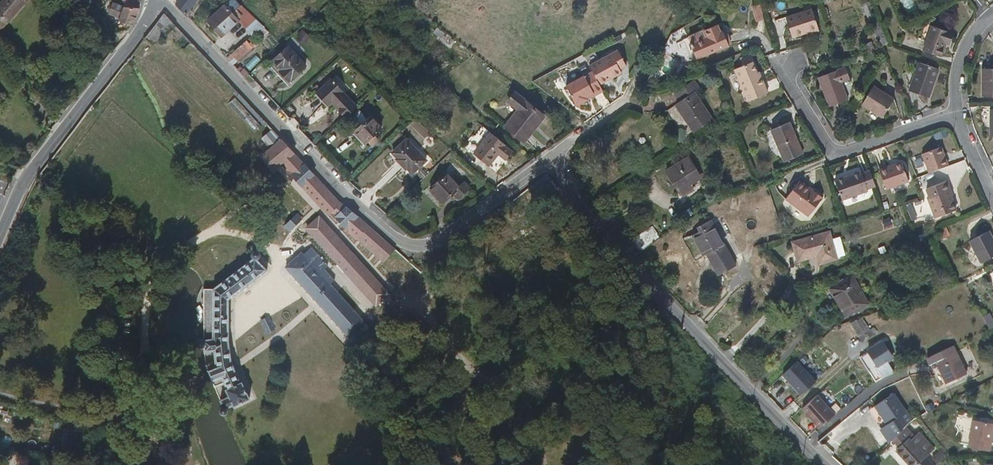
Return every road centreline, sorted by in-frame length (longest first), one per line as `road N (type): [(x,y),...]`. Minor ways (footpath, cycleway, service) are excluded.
road 1 (residential): [(158,3),(405,248),(428,245),(556,156)]
road 2 (residential): [(556,156),(599,227),(823,464)]
road 3 (residential): [(0,238),(27,176),(158,3)]
road 4 (residential): [(953,110),(833,150),(785,69)]

